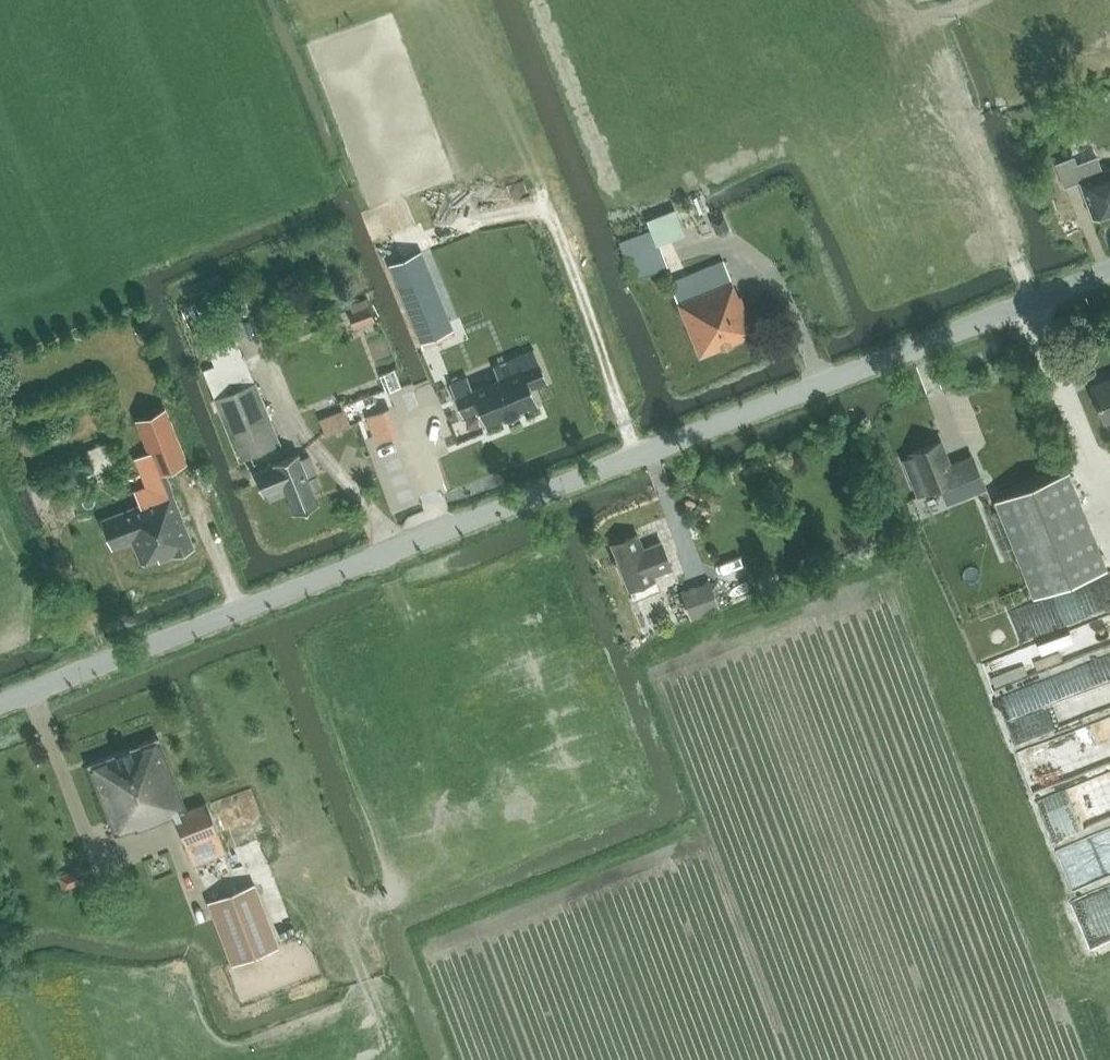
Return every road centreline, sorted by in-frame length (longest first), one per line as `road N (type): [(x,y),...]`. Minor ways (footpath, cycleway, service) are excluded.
road 1 (tertiary): [(0,705),(1109,272)]

